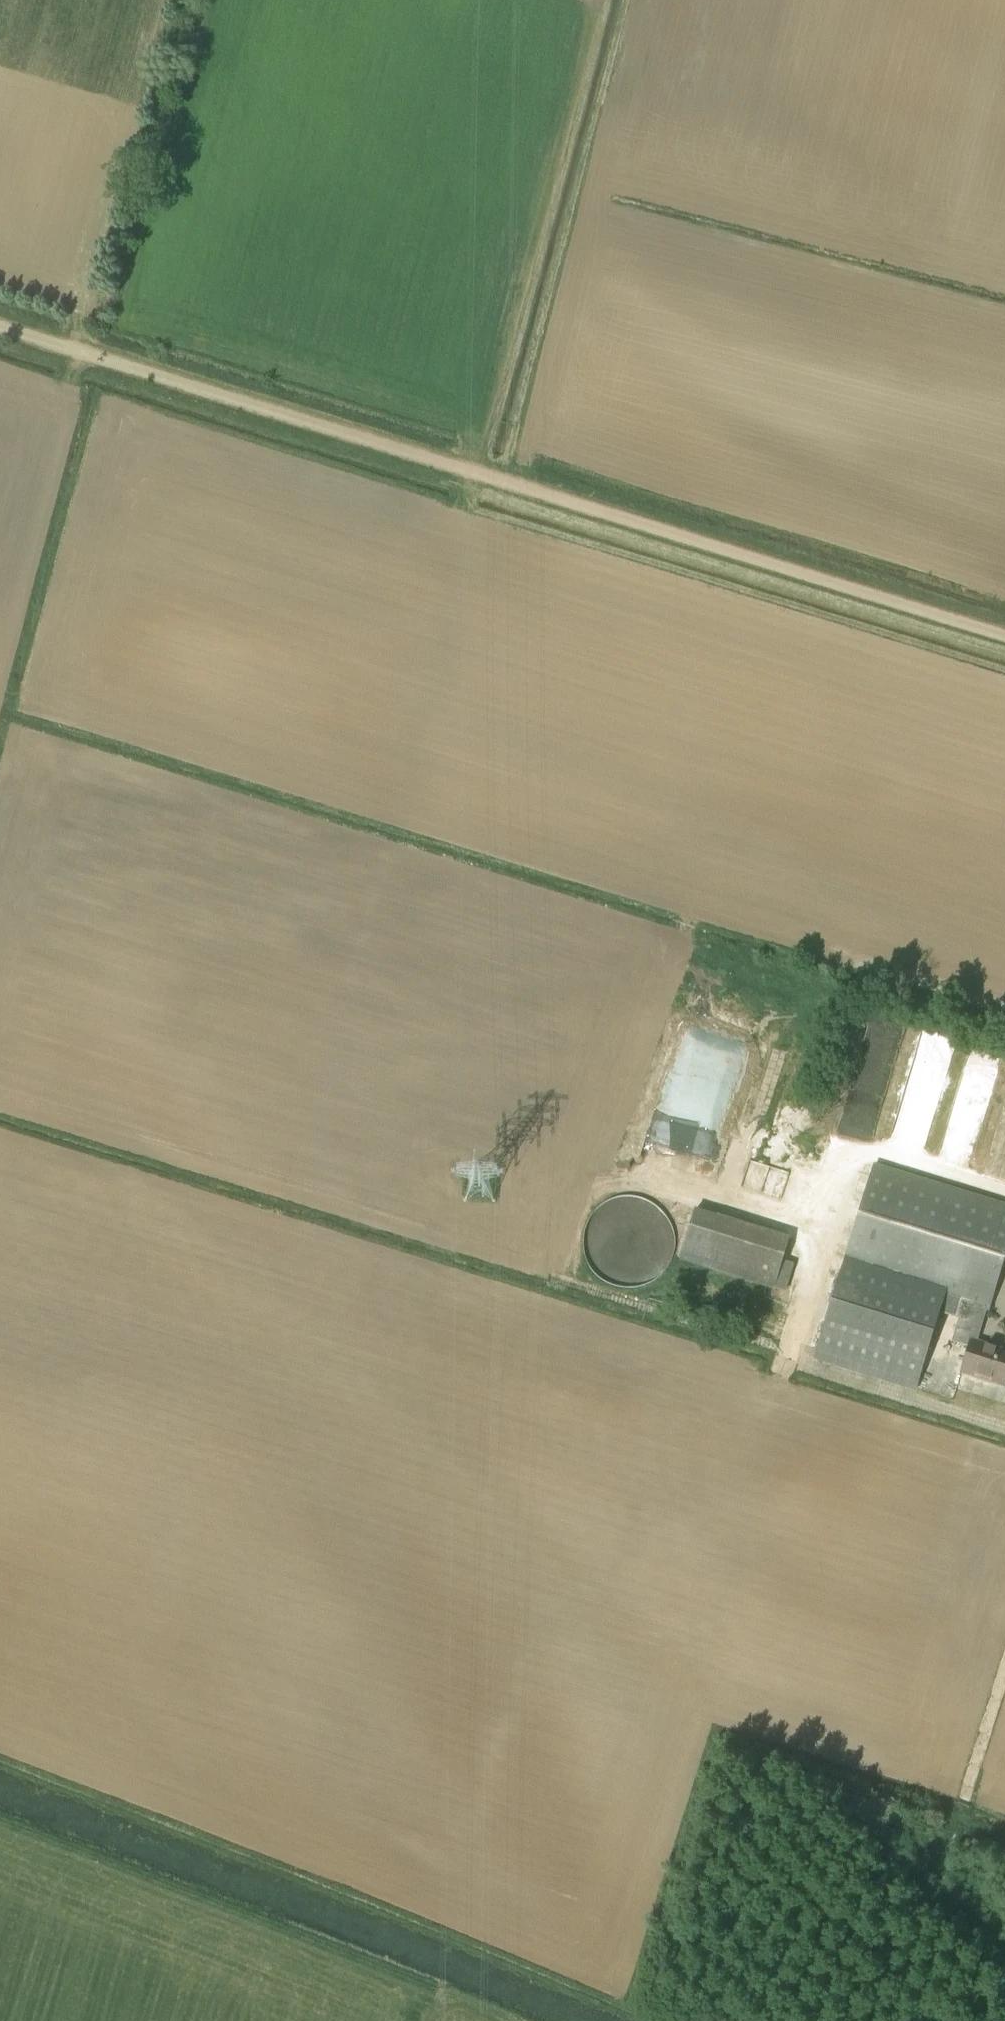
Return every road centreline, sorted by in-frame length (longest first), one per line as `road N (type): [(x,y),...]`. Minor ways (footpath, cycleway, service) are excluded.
road 1 (unclassified): [(1004,634),(0,329)]

